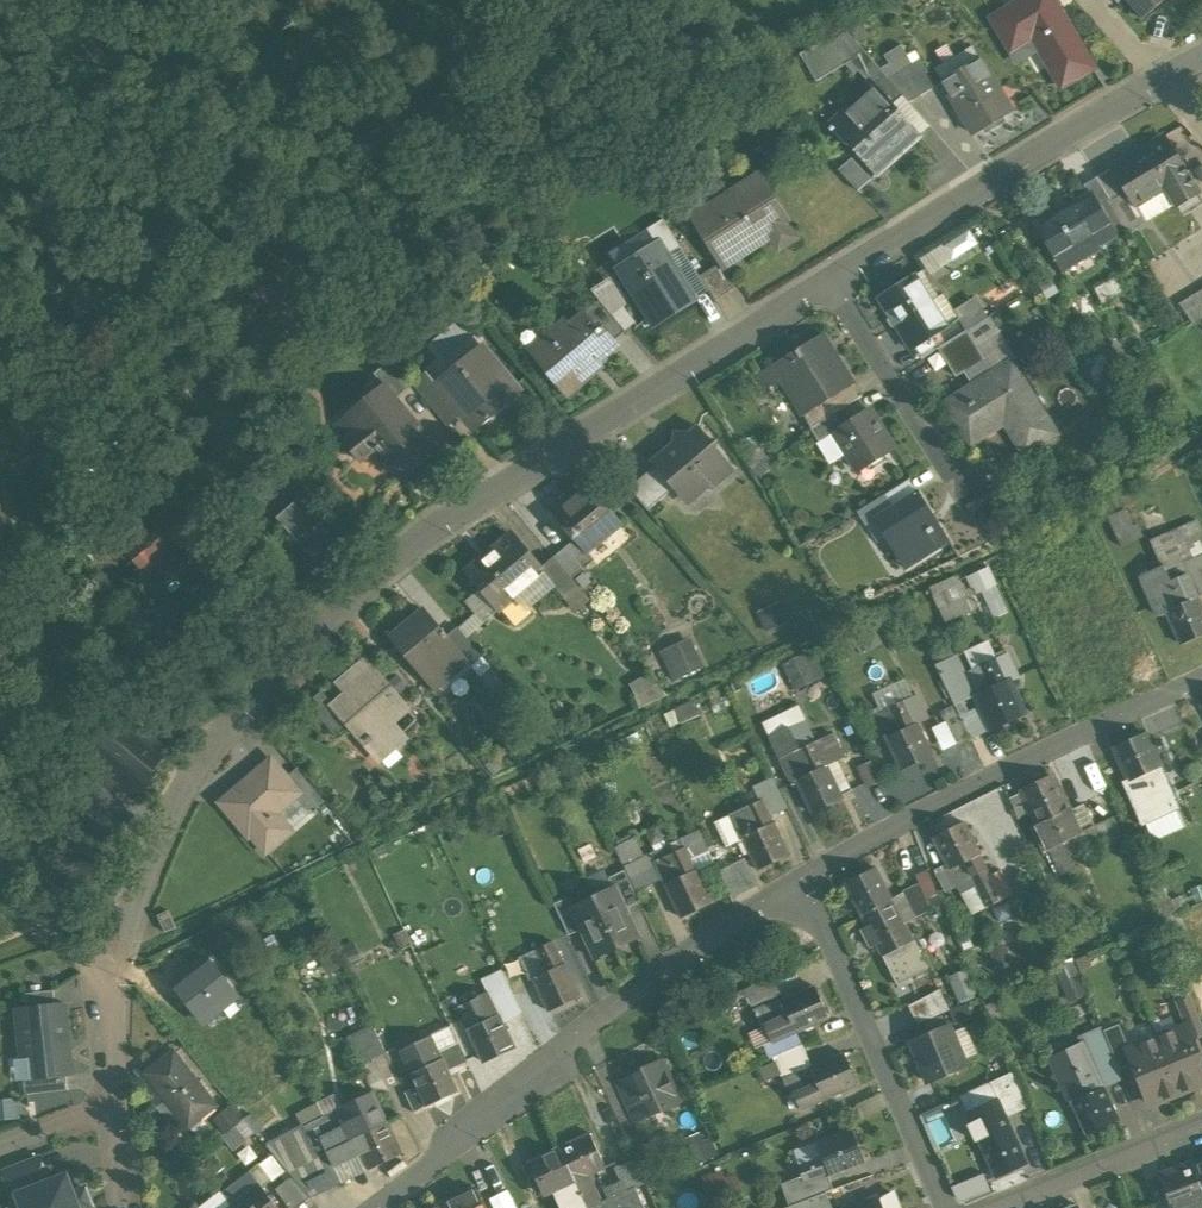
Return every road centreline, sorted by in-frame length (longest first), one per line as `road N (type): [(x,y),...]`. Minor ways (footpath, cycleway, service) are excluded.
road 1 (residential): [(207,737),(409,540),(829,280)]
road 2 (residential): [(797,890),(570,1049),(374,1207)]
road 3 (residential): [(1201,686),(1009,770),(797,890)]
road 4 (residential): [(829,280),(1161,78)]
road 5 (residential): [(797,890),(945,1207)]
road 6 (residential): [(829,280),(958,486)]
road 7 (residential): [(995,1207),(1201,1131)]
road 8 (residential): [(116,933),(207,737)]
road 9 (residential): [(67,578),(207,737)]
road 10 (residential): [(111,1107),(105,1058),(116,933)]
road 11 (track): [(0,856),(83,952),(110,961)]

